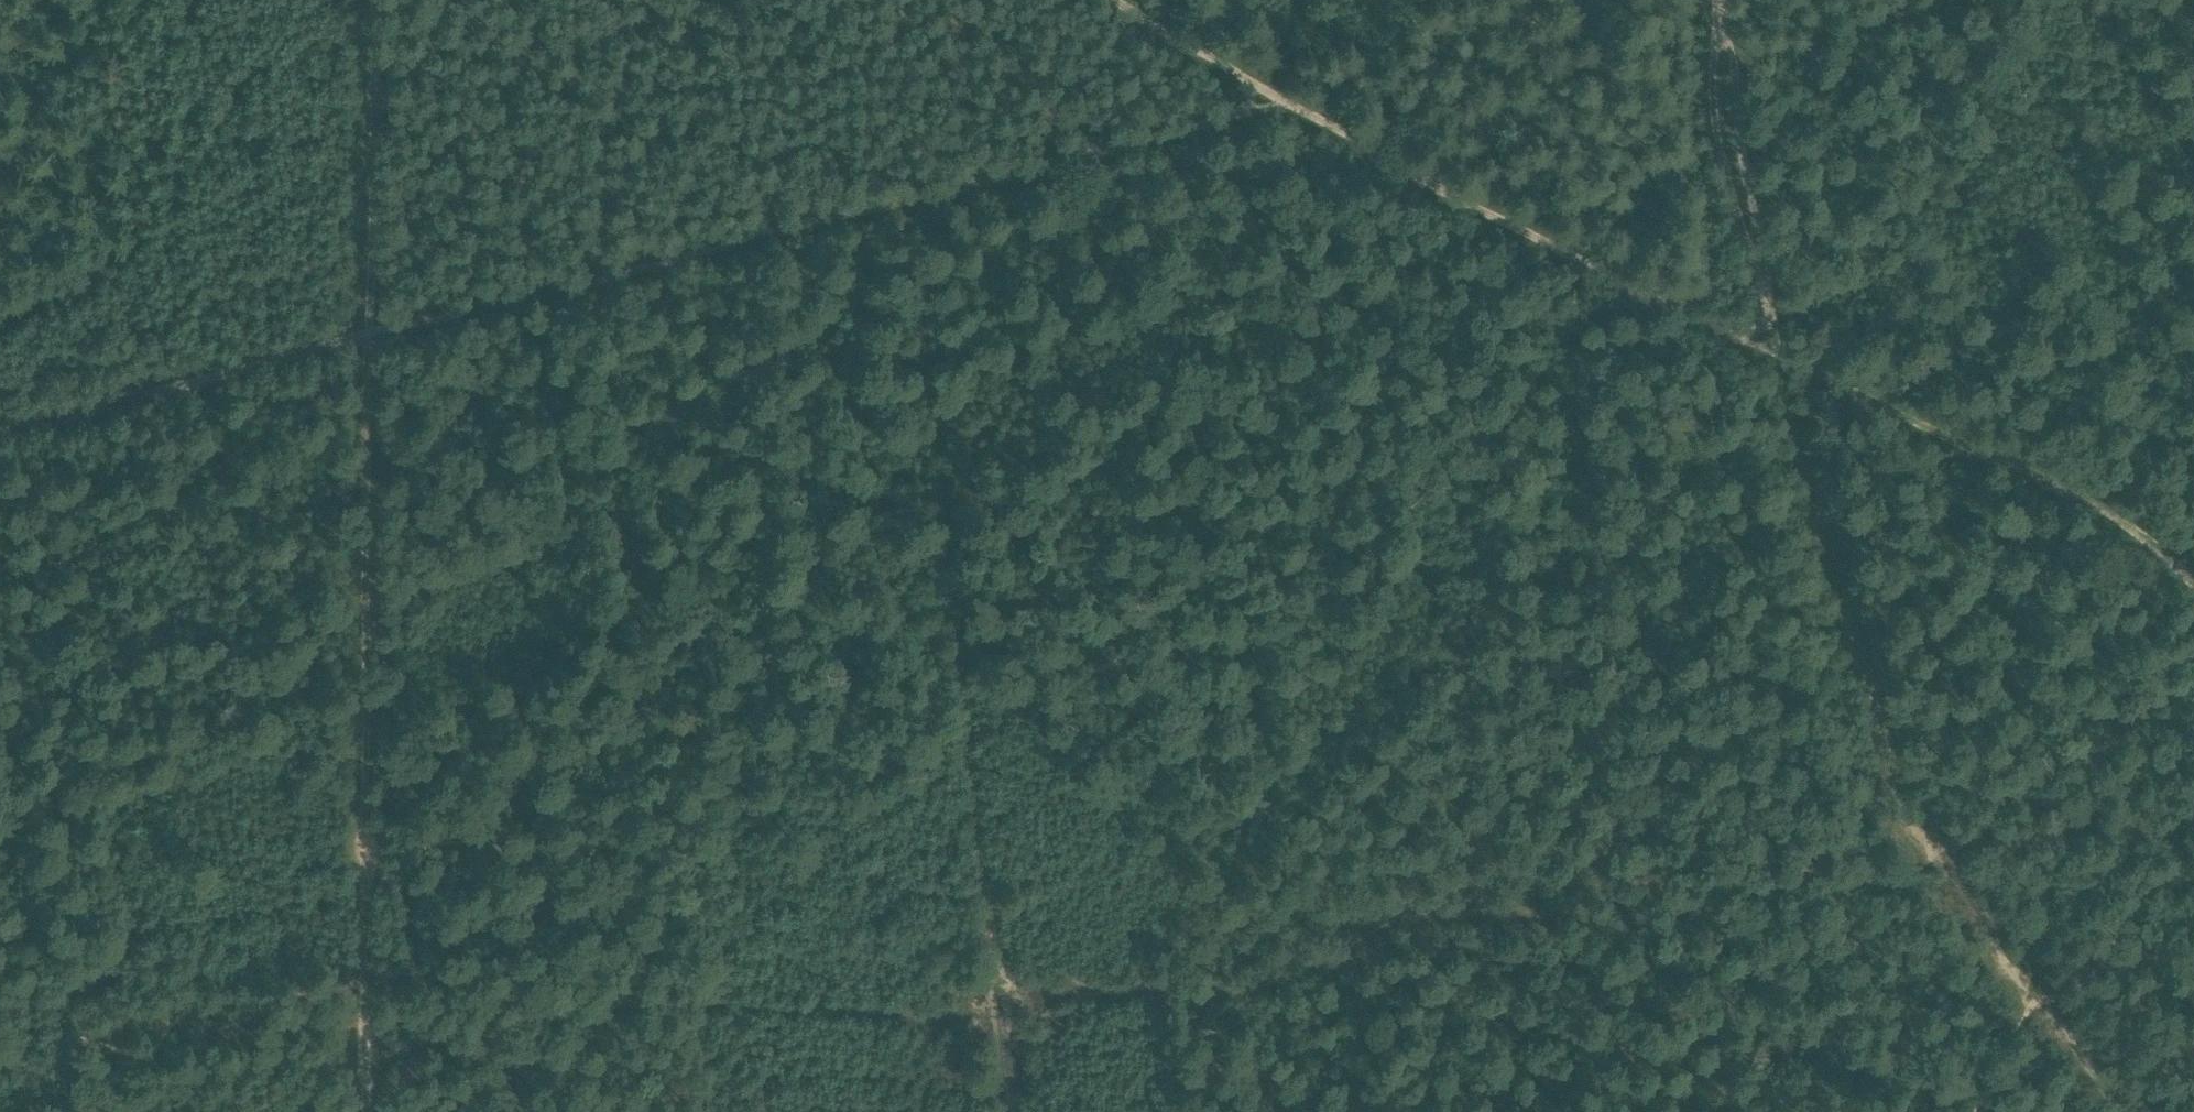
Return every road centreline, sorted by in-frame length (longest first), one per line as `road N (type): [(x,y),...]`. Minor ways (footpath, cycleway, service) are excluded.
road 1 (track): [(0,430),(1089,156),(1258,106),(1269,92)]
road 2 (track): [(375,0),(365,823)]
road 3 (track): [(1269,92),(1650,296),(1778,347)]
road 4 (track): [(1778,347),(2061,475),(2193,602)]
road 5 (track): [(1778,347),(1717,137),(1711,0)]
road 6 (track): [(977,846),(1002,1111)]
road 7 (track): [(1947,0),(1736,70),(1711,70)]
road 8 (track): [(1269,92),(1115,0)]
road 9 (track): [(963,669),(977,846)]
road 10 (track): [(365,823),(360,989)]
road 11 (track): [(360,989),(363,1111)]

